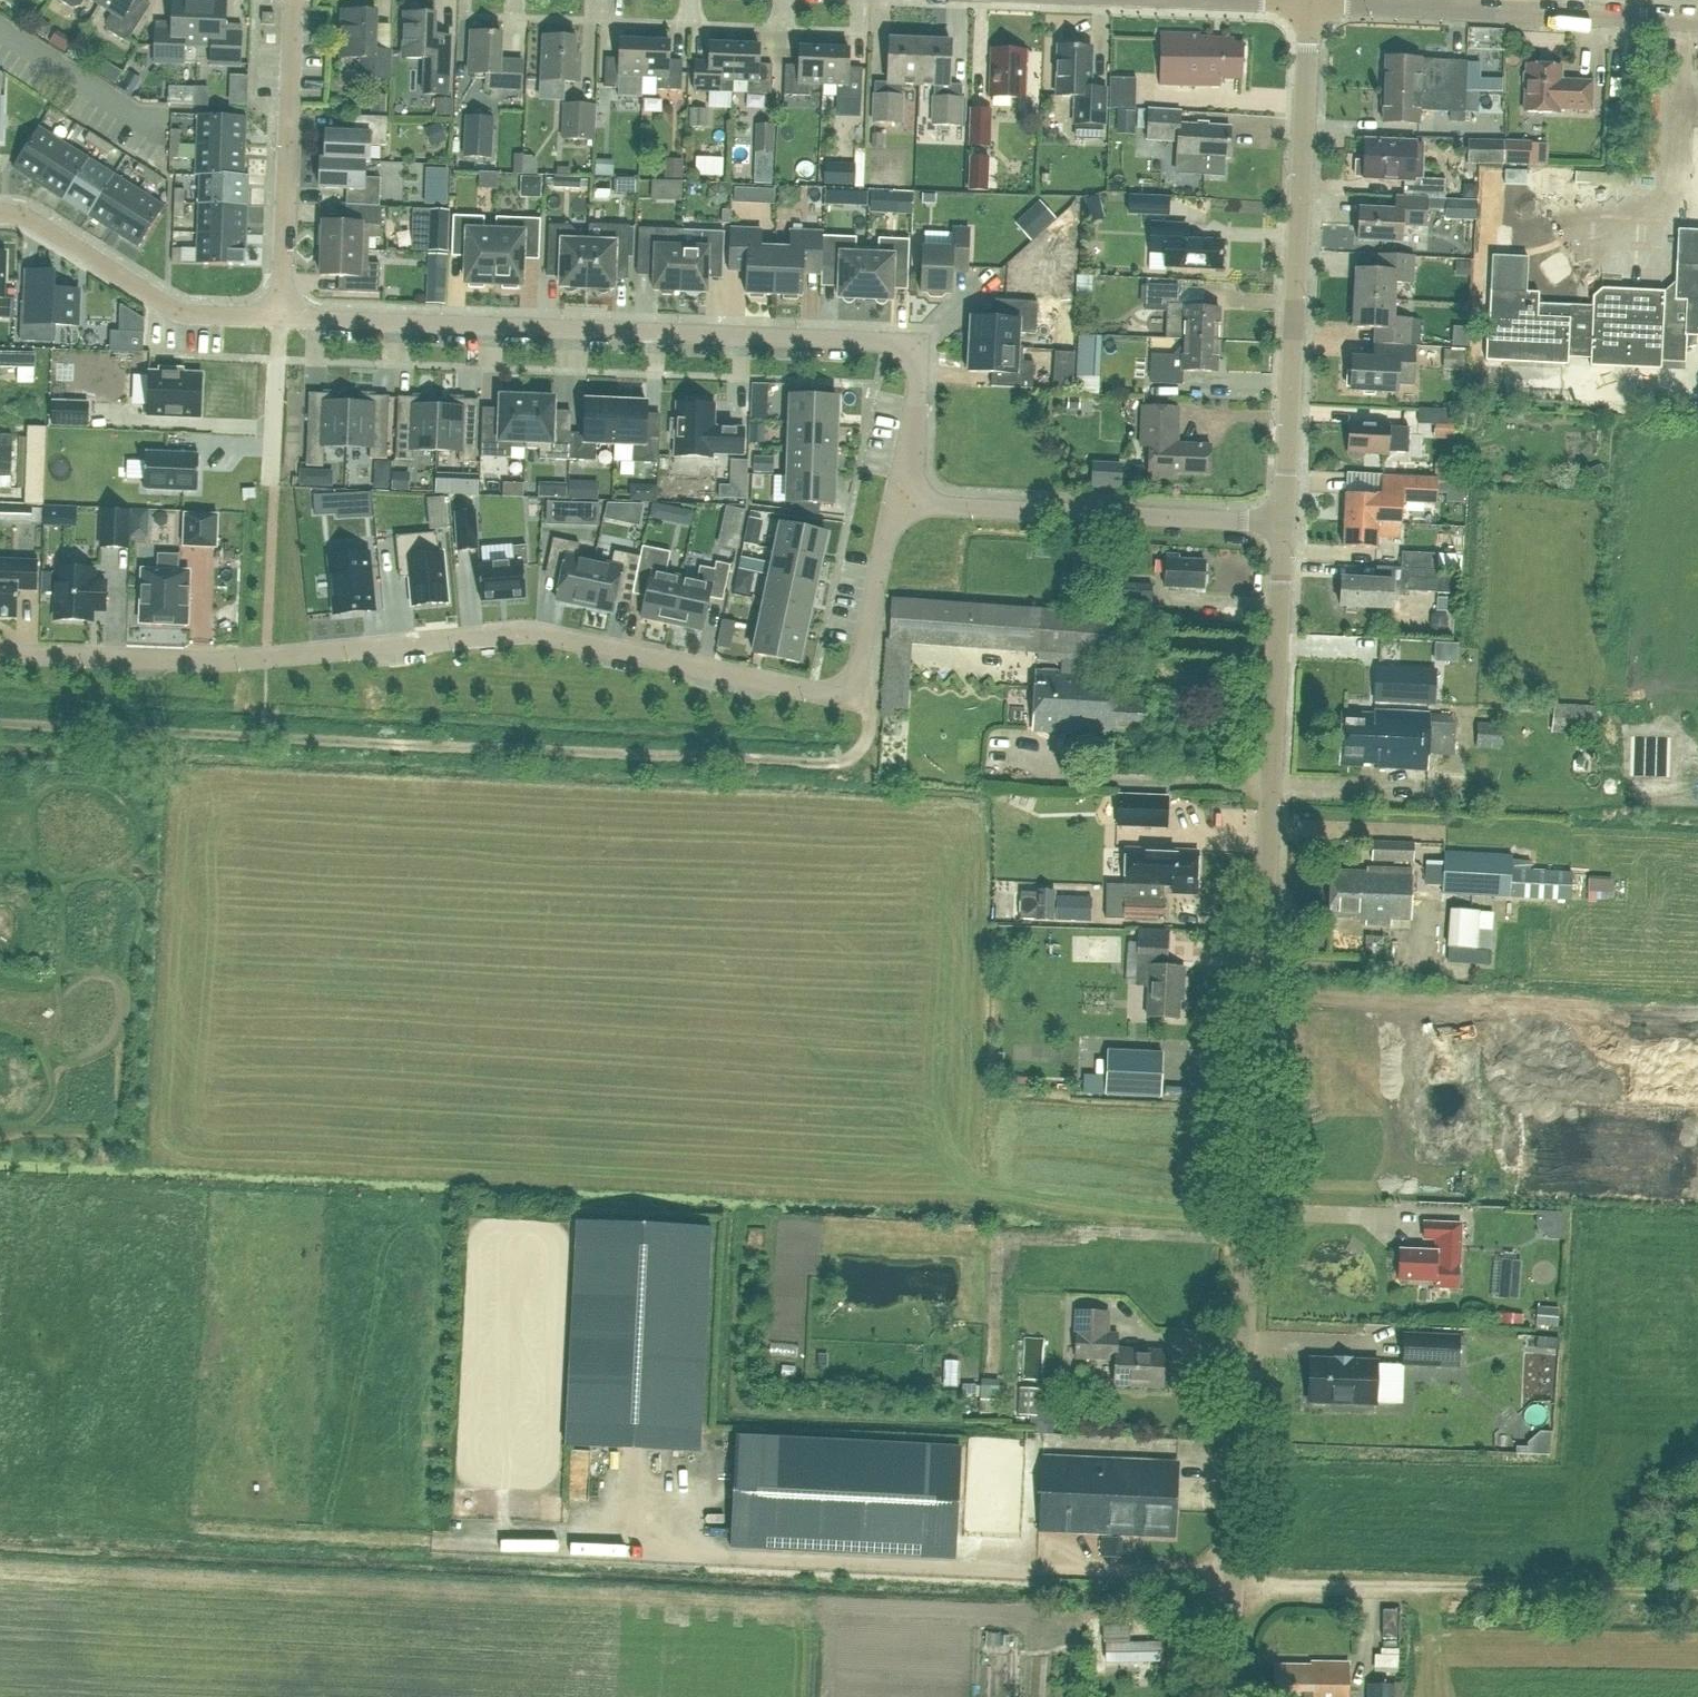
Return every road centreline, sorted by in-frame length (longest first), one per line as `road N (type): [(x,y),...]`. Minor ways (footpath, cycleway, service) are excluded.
road 1 (tertiary): [(1225,1696),(1284,521)]
road 2 (residential): [(0,653),(235,660),(535,631),(849,697),(896,503)]
road 3 (track): [(849,697),(867,711),(868,737),(846,764),(0,723)]
road 4 (residential): [(280,319),(916,344),(911,454),(896,503)]
road 5 (tertiary): [(1284,521),(1310,3)]
road 6 (track): [(1697,1597),(1231,1588)]
road 7 (residential): [(896,503),(1284,521)]
road 8 (residential): [(1697,20),(1310,3)]
road 9 (residential): [(280,319),(293,0)]
road 10 (residential): [(0,214),(48,231),(190,316),(280,319)]

